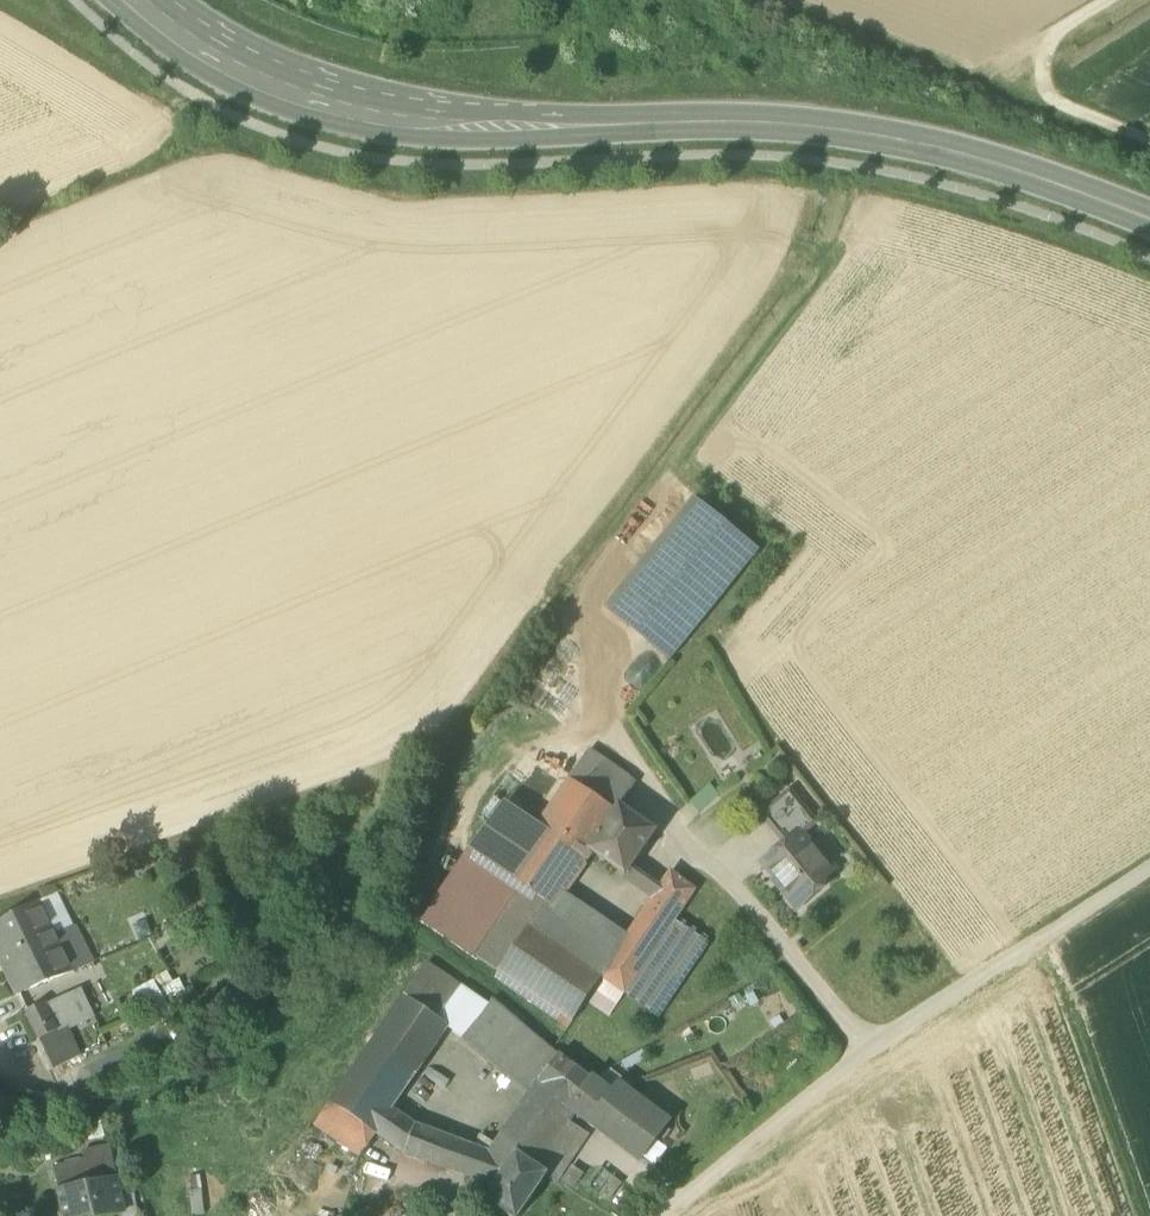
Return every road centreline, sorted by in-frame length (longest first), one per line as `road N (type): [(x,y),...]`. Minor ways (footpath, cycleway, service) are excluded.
road 1 (unclassified): [(652,1215),(866,1050),(1149,866)]
road 2 (secondary): [(106,0),(159,45),(238,92),(335,127),(468,141),(595,136),(622,126)]
road 3 (secondary): [(622,126),(744,122),(865,134),(981,160),(1149,220)]
road 4 (secondary): [(622,126),(592,117),(431,113),(342,97),(239,56),(160,0)]
road 5 (track): [(1109,0),(1033,46),(1026,75),(1043,95),(1149,139)]

